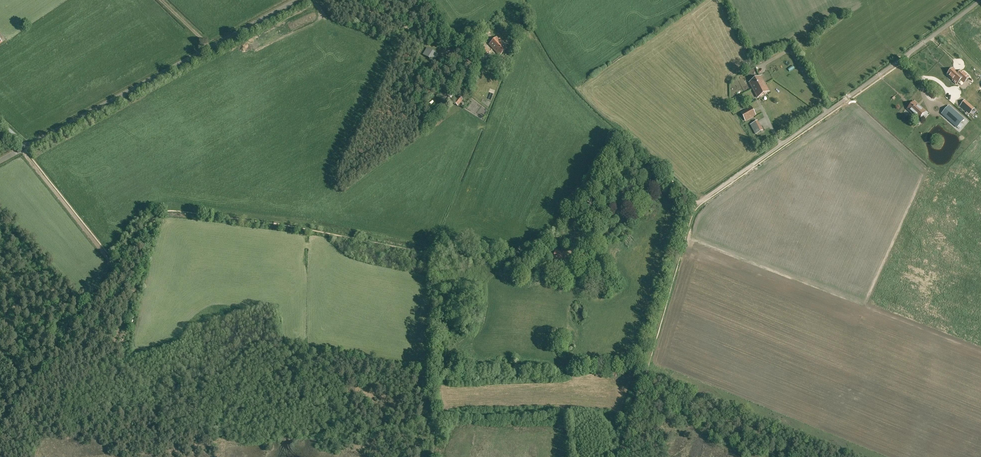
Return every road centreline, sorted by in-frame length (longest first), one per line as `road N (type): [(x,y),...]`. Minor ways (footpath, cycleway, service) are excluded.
road 1 (track): [(164,208),(309,223),(435,249),(511,250),(548,231),(621,130),(700,201)]
road 2 (unclassified): [(26,146),(297,0)]
road 3 (unclassified): [(751,165),(980,0)]
road 4 (track): [(0,423),(164,208)]
road 5 (track): [(695,204),(620,456)]
road 6 (track): [(22,148),(119,267)]

